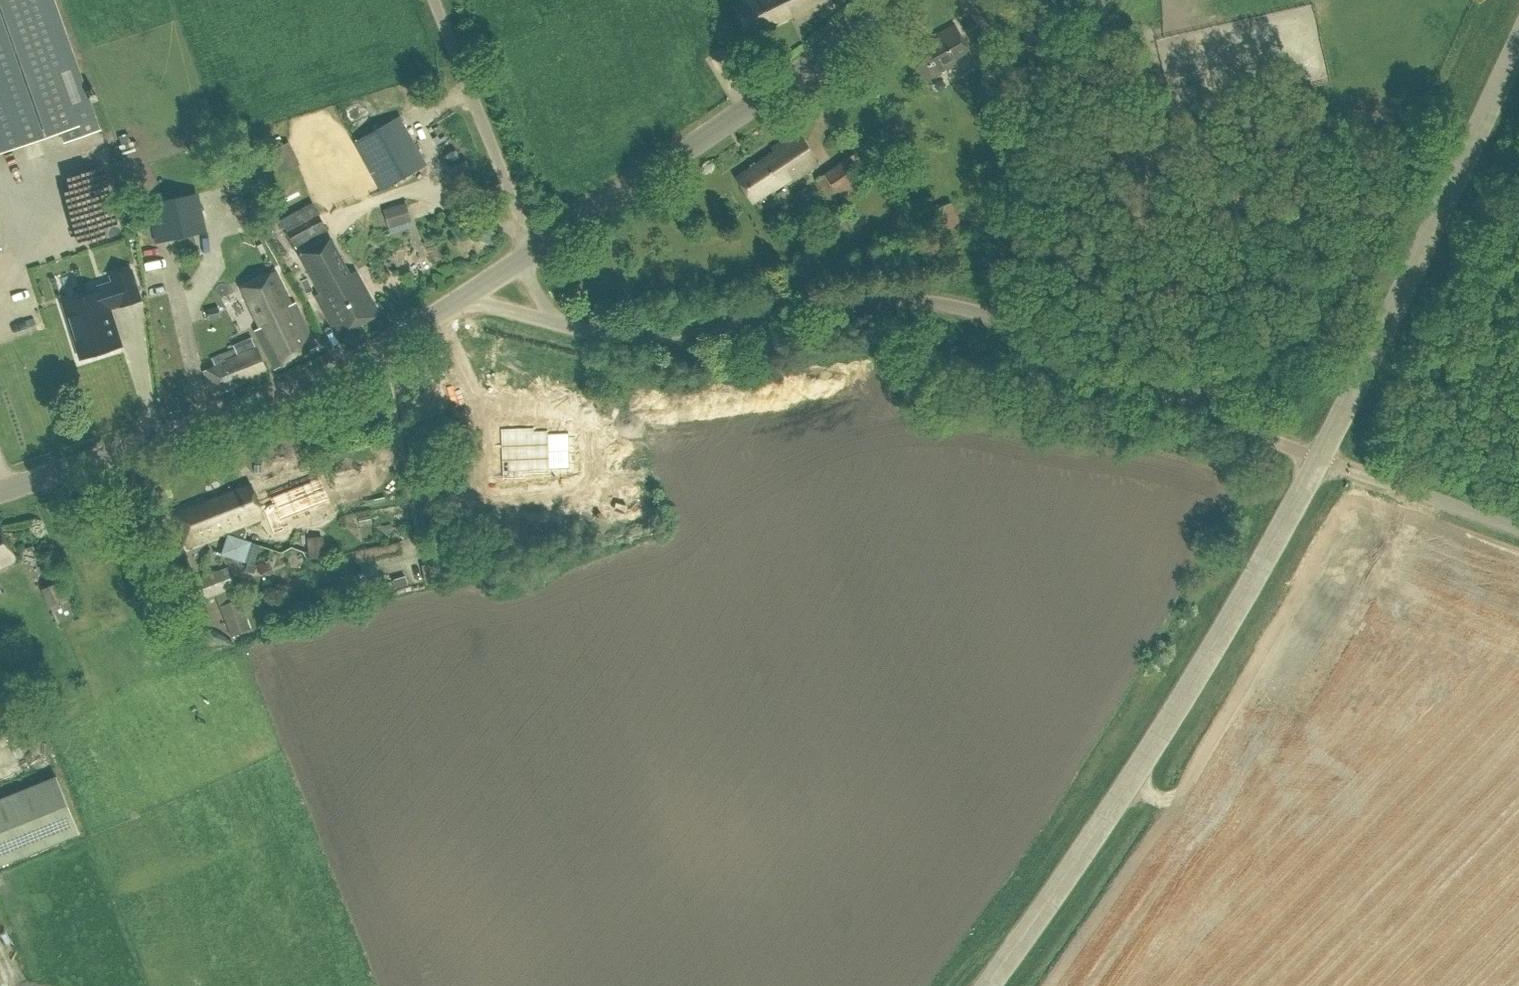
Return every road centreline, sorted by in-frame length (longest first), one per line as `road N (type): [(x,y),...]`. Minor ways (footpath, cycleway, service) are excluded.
road 1 (unclassified): [(1318,460),(962,305),(821,308),(616,335),(557,322)]
road 2 (tertiary): [(987,985),(1216,643),(1318,460)]
road 3 (unclassified): [(0,492),(260,406),(470,298)]
road 4 (tertiary): [(1318,460),(1518,37)]
road 5 (unclassified): [(527,257),(886,0)]
road 6 (unclassified): [(527,257),(520,218),(434,0)]
road 7 (unclassified): [(1518,529),(1318,460)]

